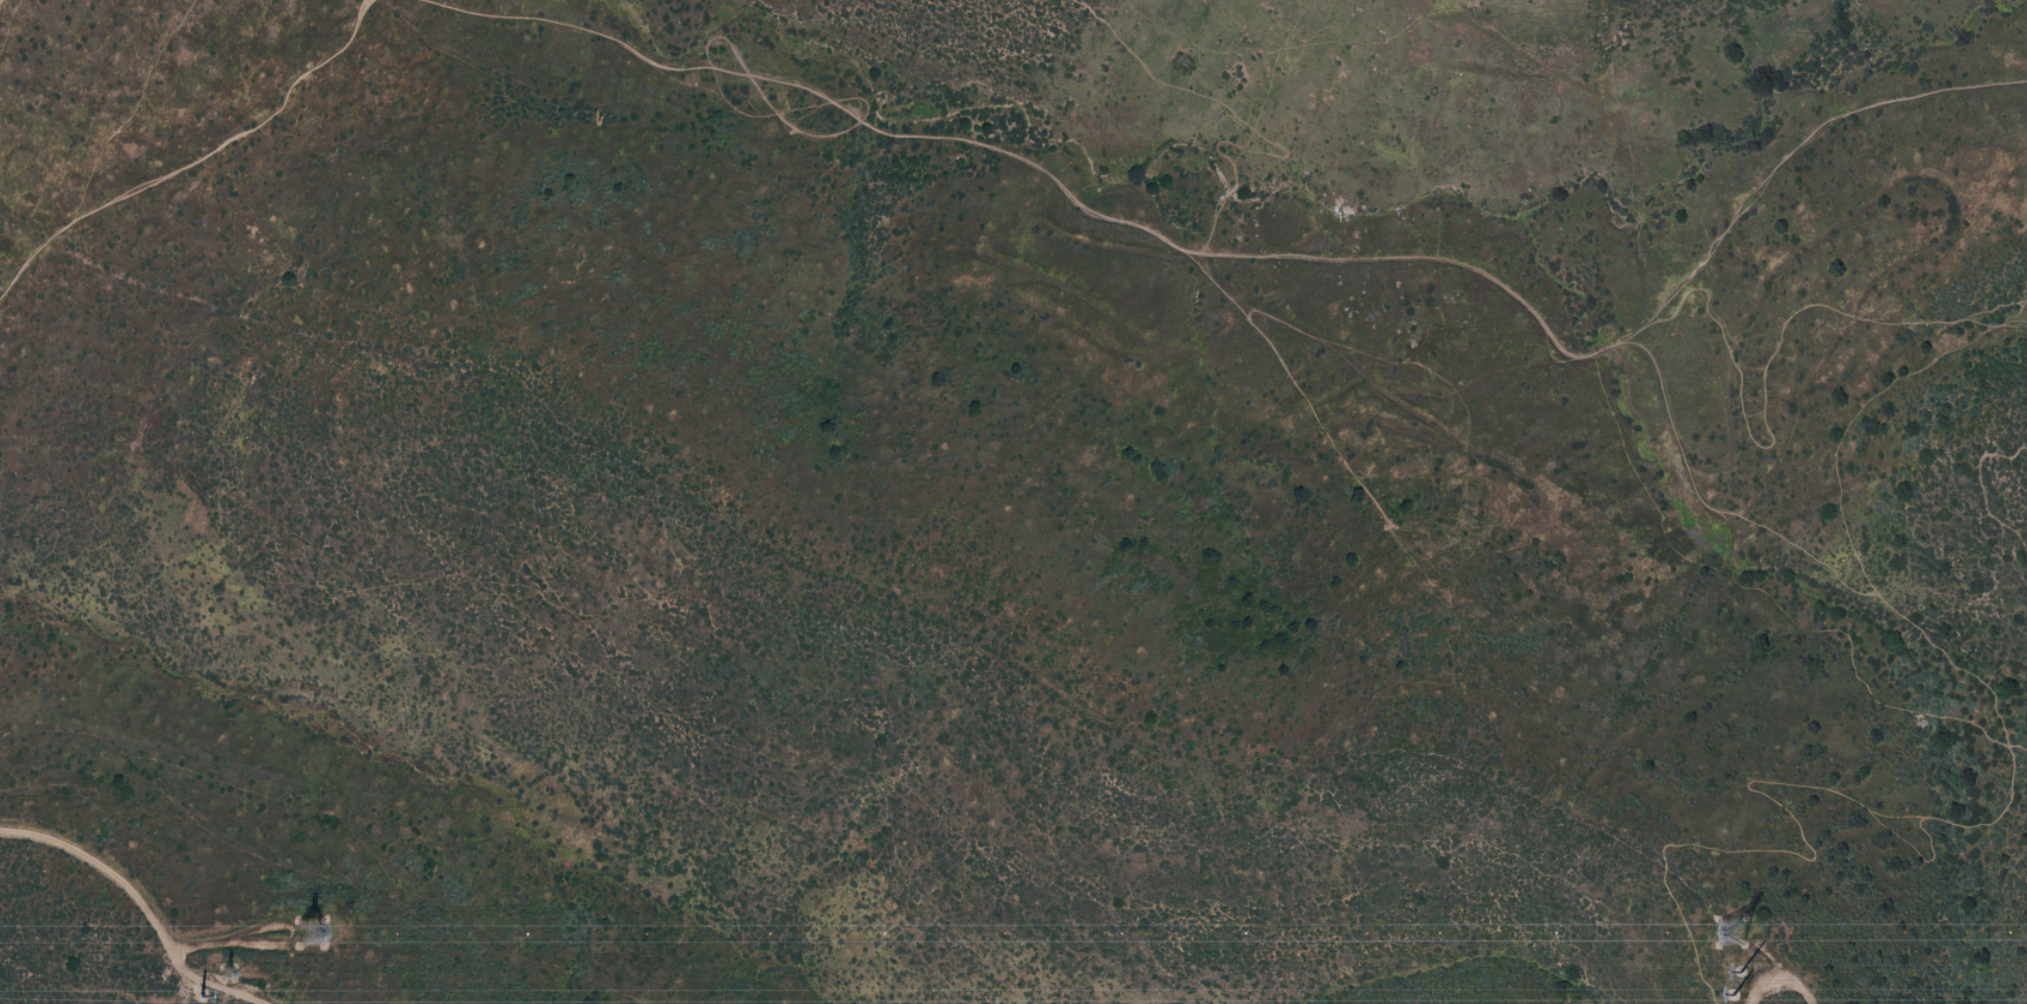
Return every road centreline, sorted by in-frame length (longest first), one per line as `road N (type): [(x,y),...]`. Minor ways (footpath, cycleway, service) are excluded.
road 1 (track): [(0,827),(55,839),(94,859),(135,893),(189,972),(262,1003)]

